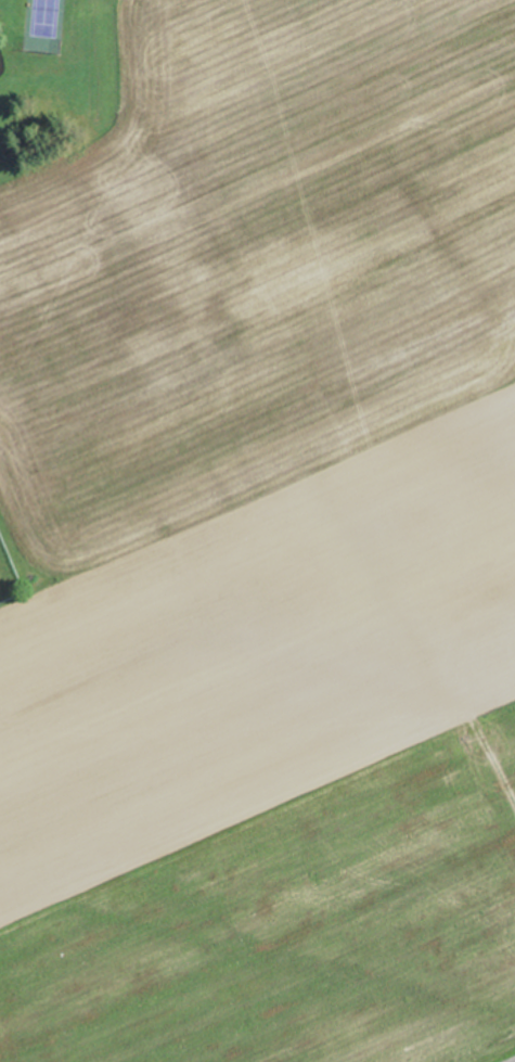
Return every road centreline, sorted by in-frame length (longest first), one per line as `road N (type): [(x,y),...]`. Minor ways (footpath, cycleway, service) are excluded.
road 1 (residential): [(54,0),(249,316)]

